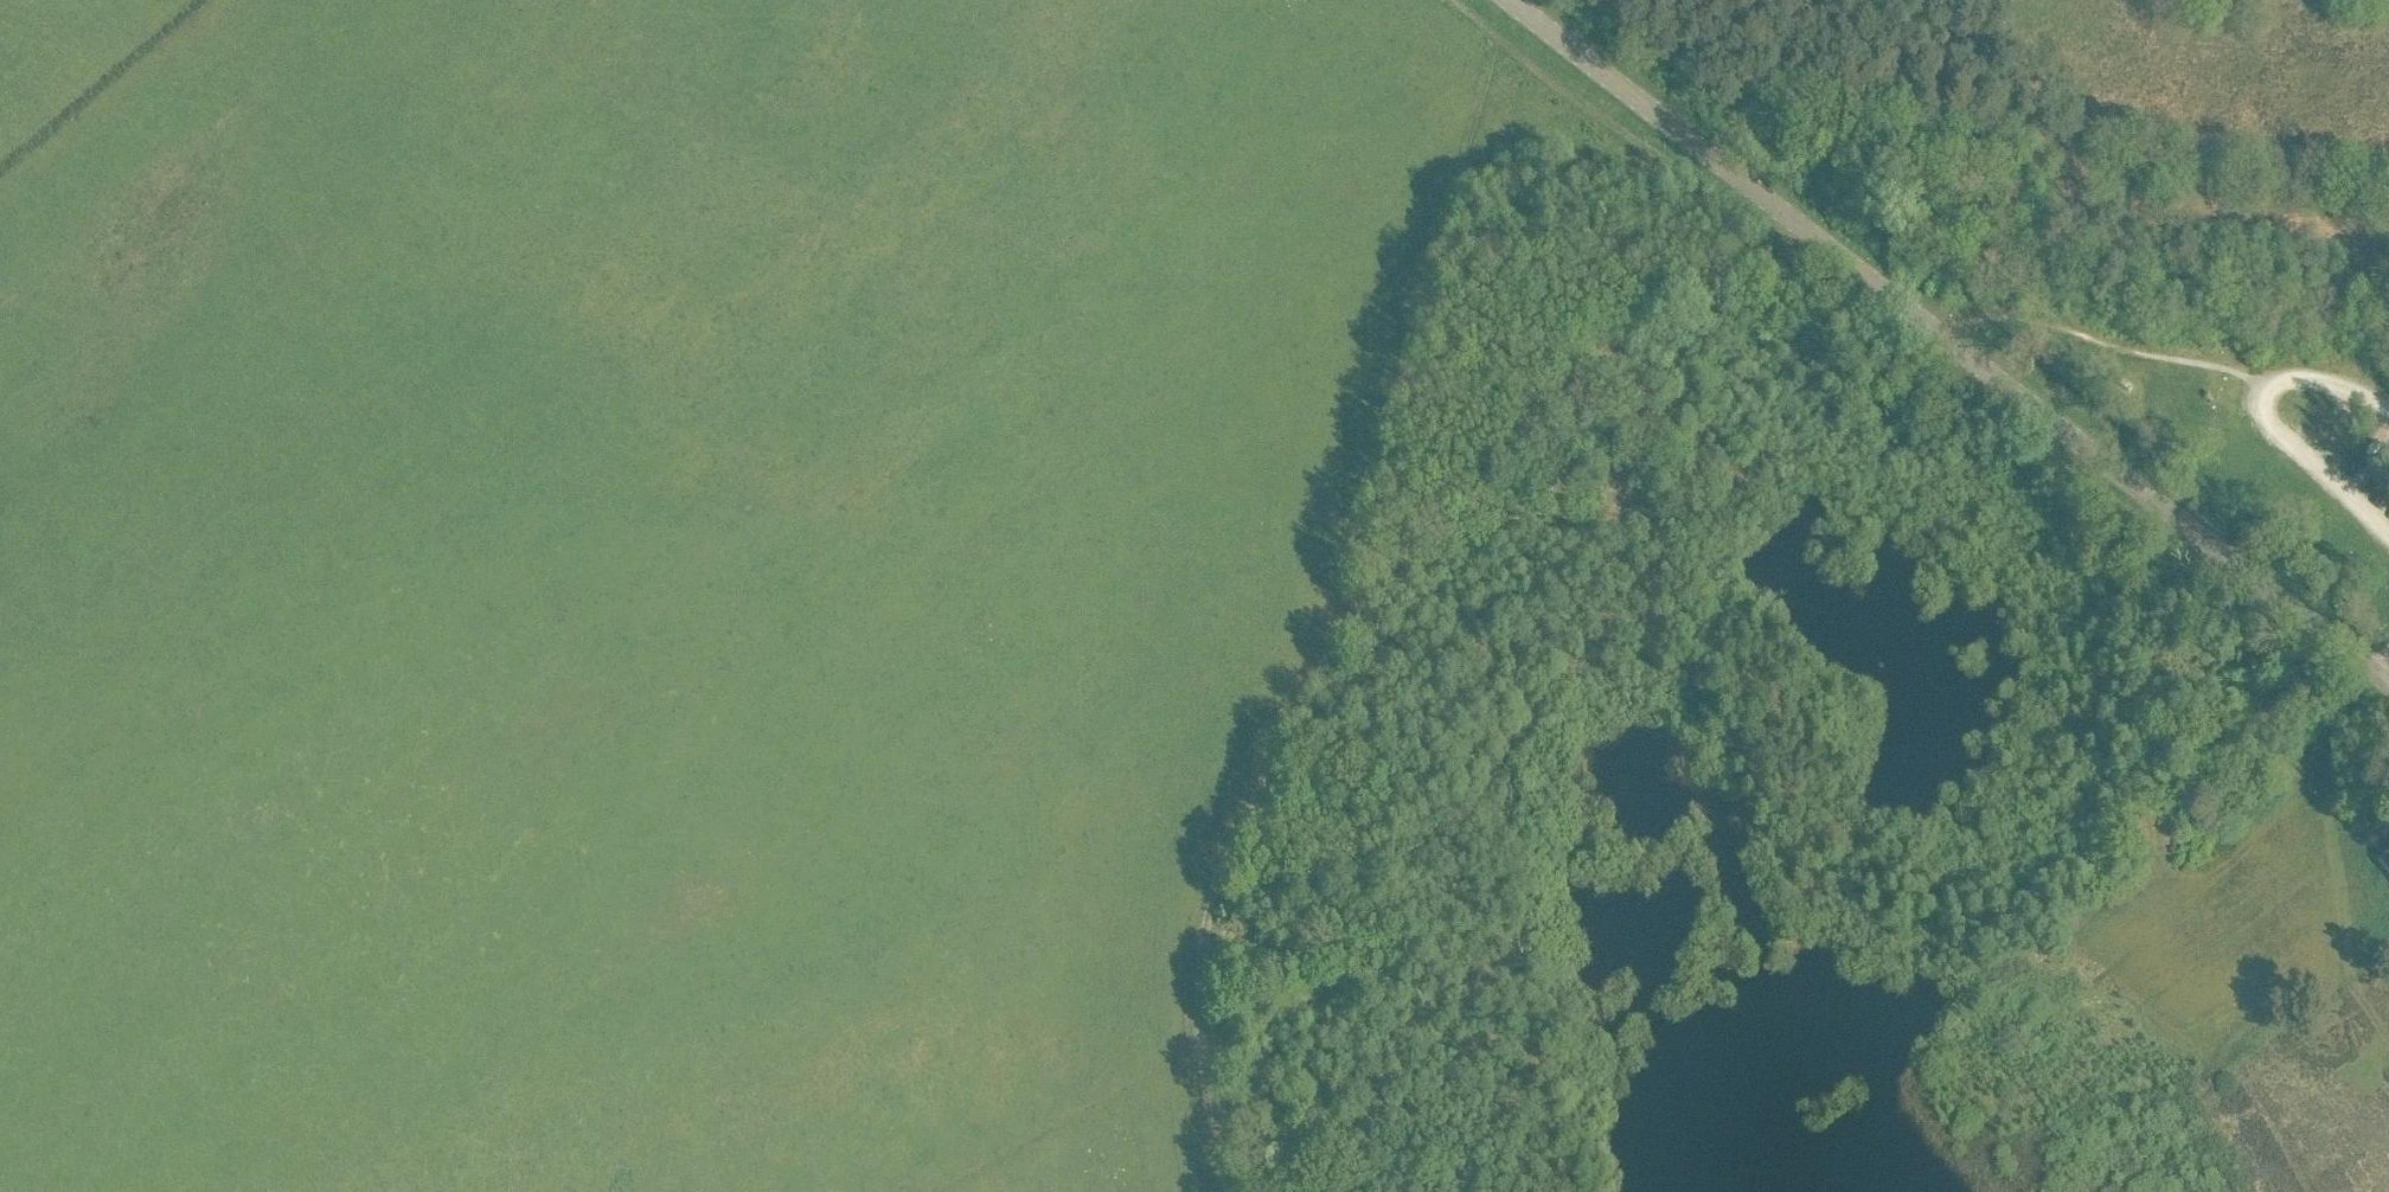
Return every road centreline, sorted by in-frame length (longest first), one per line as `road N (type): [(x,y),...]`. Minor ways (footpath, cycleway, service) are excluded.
road 1 (track): [(1833,252),(1648,330),(1613,357),(1384,576),(1331,654),(1234,843),(1208,928),(1202,1042),(1227,1191)]
road 2 (tertiary): [(2388,682),(1511,0)]

